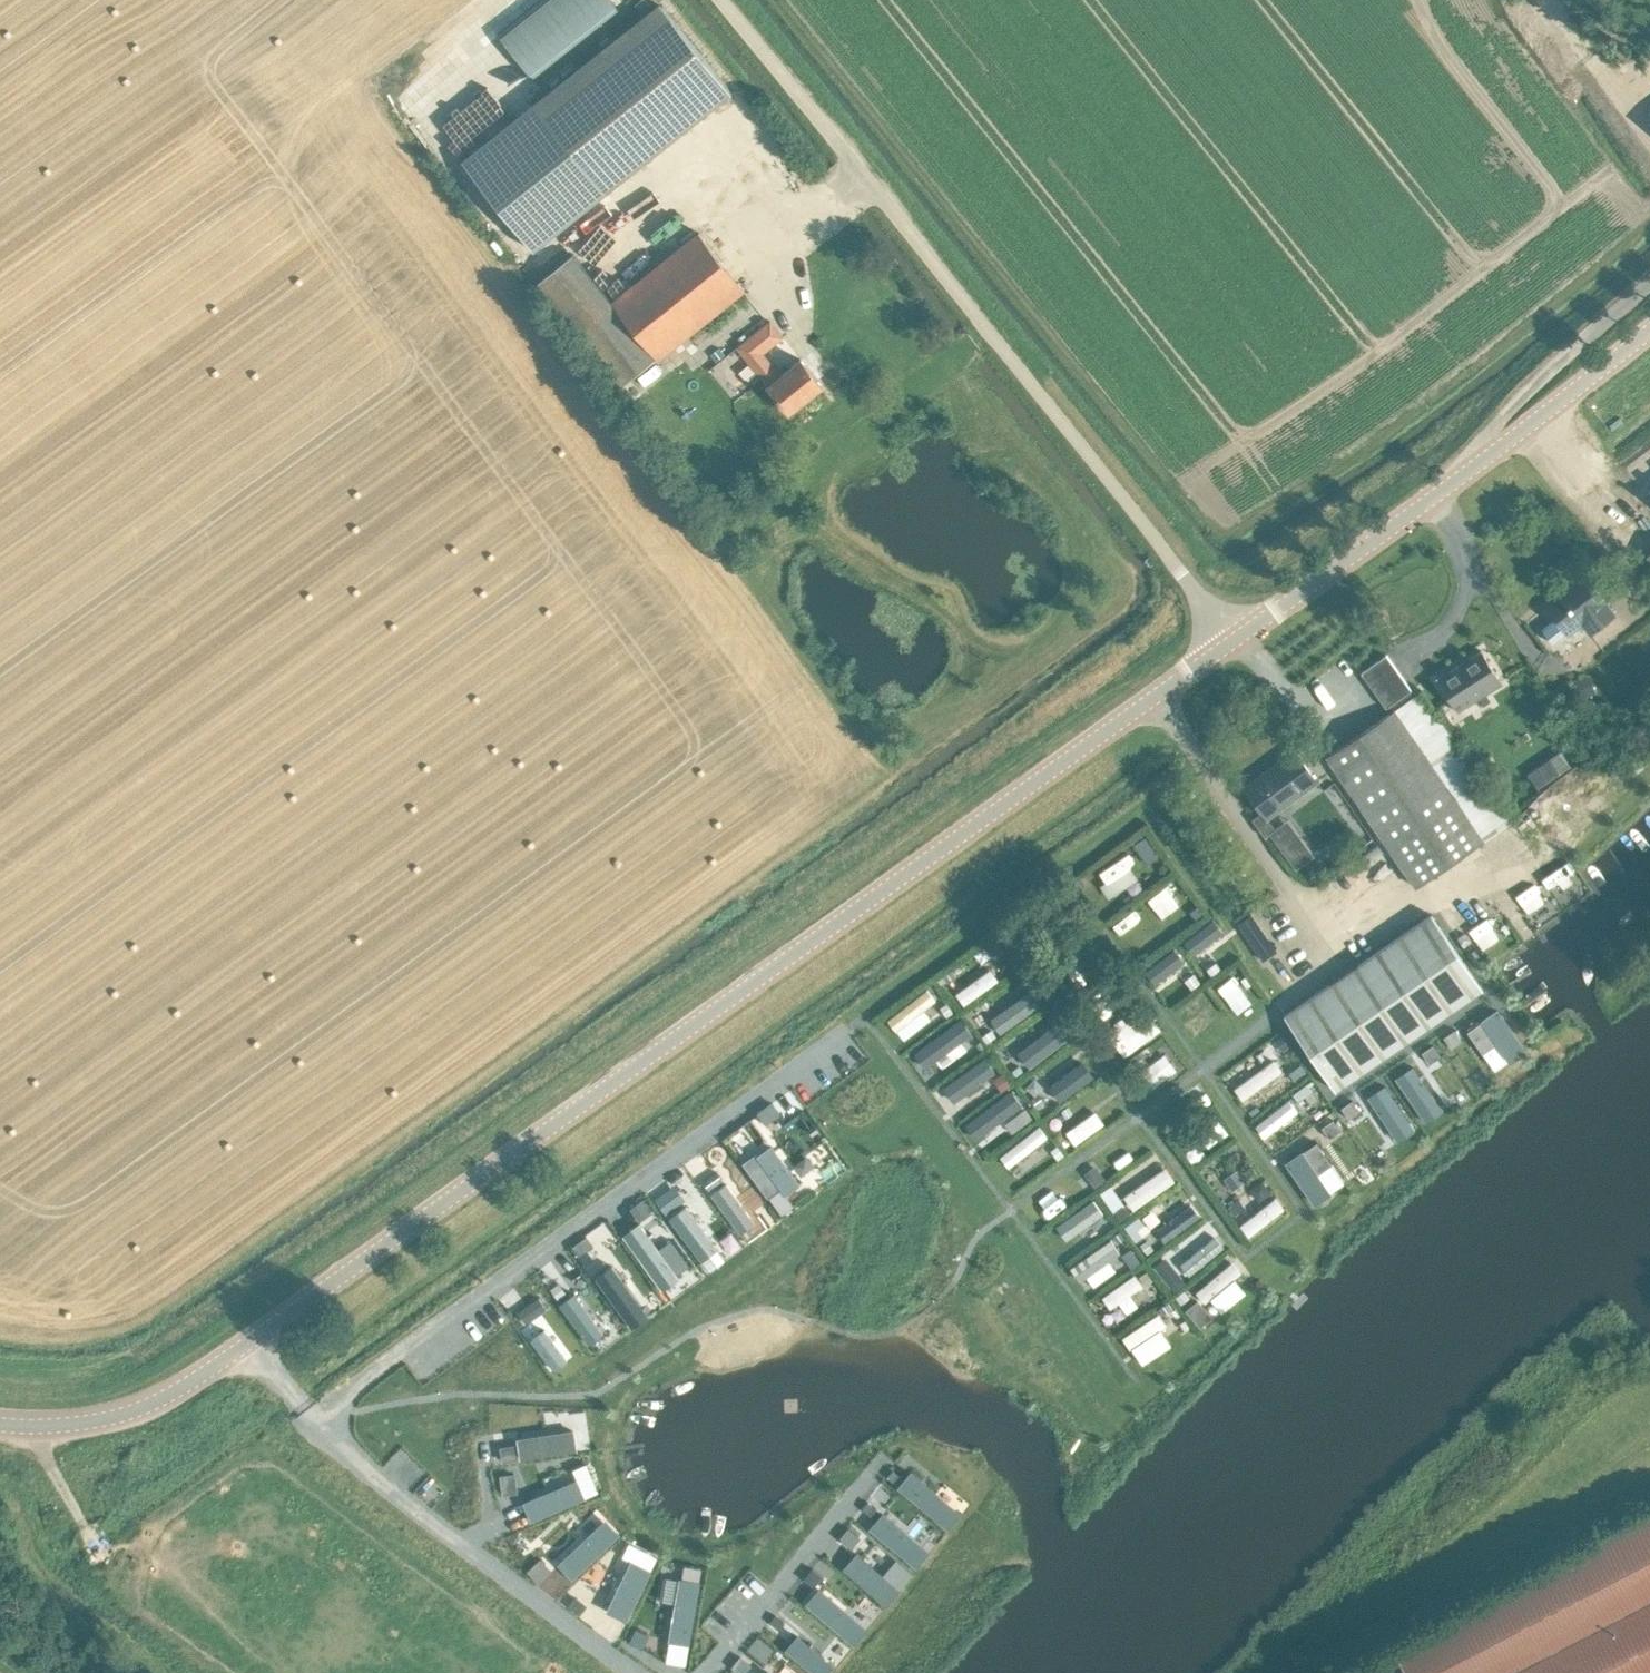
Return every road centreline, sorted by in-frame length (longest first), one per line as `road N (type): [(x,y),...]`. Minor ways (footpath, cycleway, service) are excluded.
road 1 (tertiary): [(0,1423),(66,1425),(135,1410),(233,1362),(1223,657)]
road 2 (unclassified): [(1223,657),(704,0)]
road 3 (tertiary): [(1223,657),(1649,335)]
road 4 (track): [(175,1672),(43,1567),(0,1487)]

